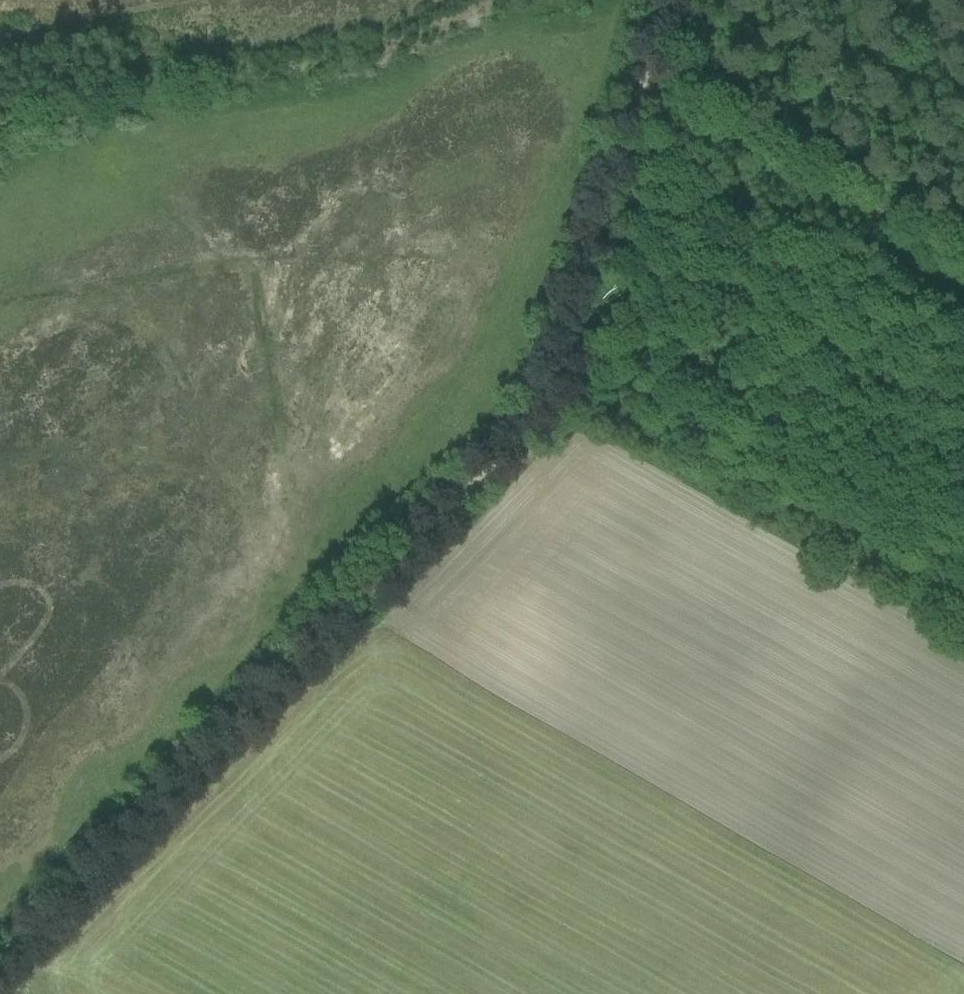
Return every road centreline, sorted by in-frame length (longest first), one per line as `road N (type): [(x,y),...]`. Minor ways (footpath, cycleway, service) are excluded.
road 1 (track): [(0,964),(542,408),(670,0)]

